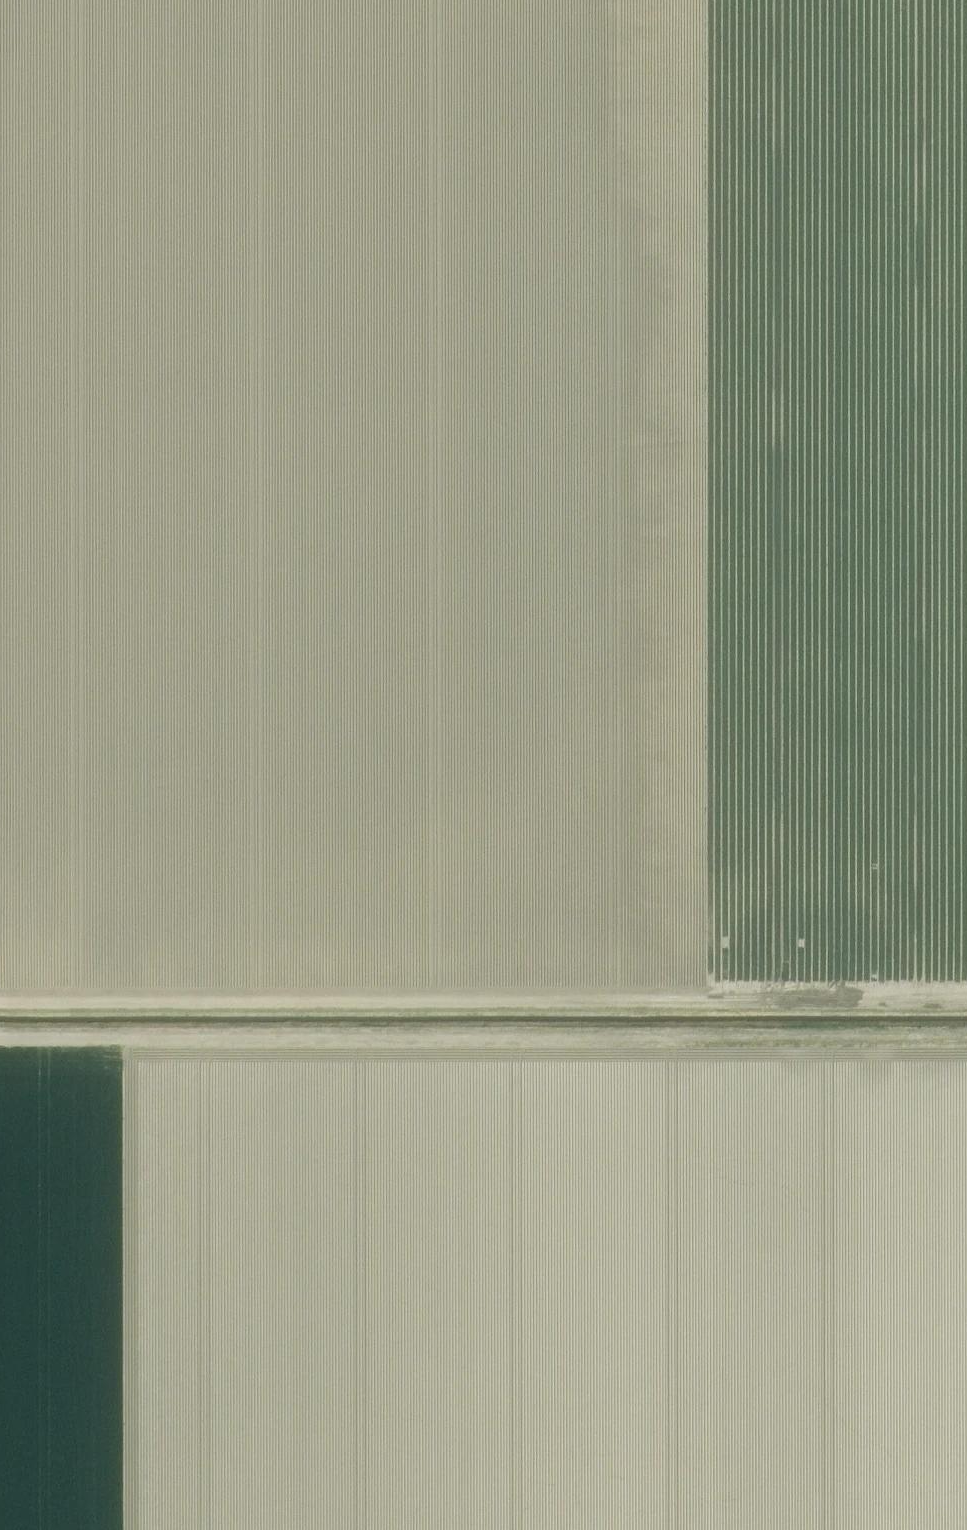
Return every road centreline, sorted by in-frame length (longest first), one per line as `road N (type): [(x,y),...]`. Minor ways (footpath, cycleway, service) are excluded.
road 1 (track): [(0,1006),(966,1005)]

